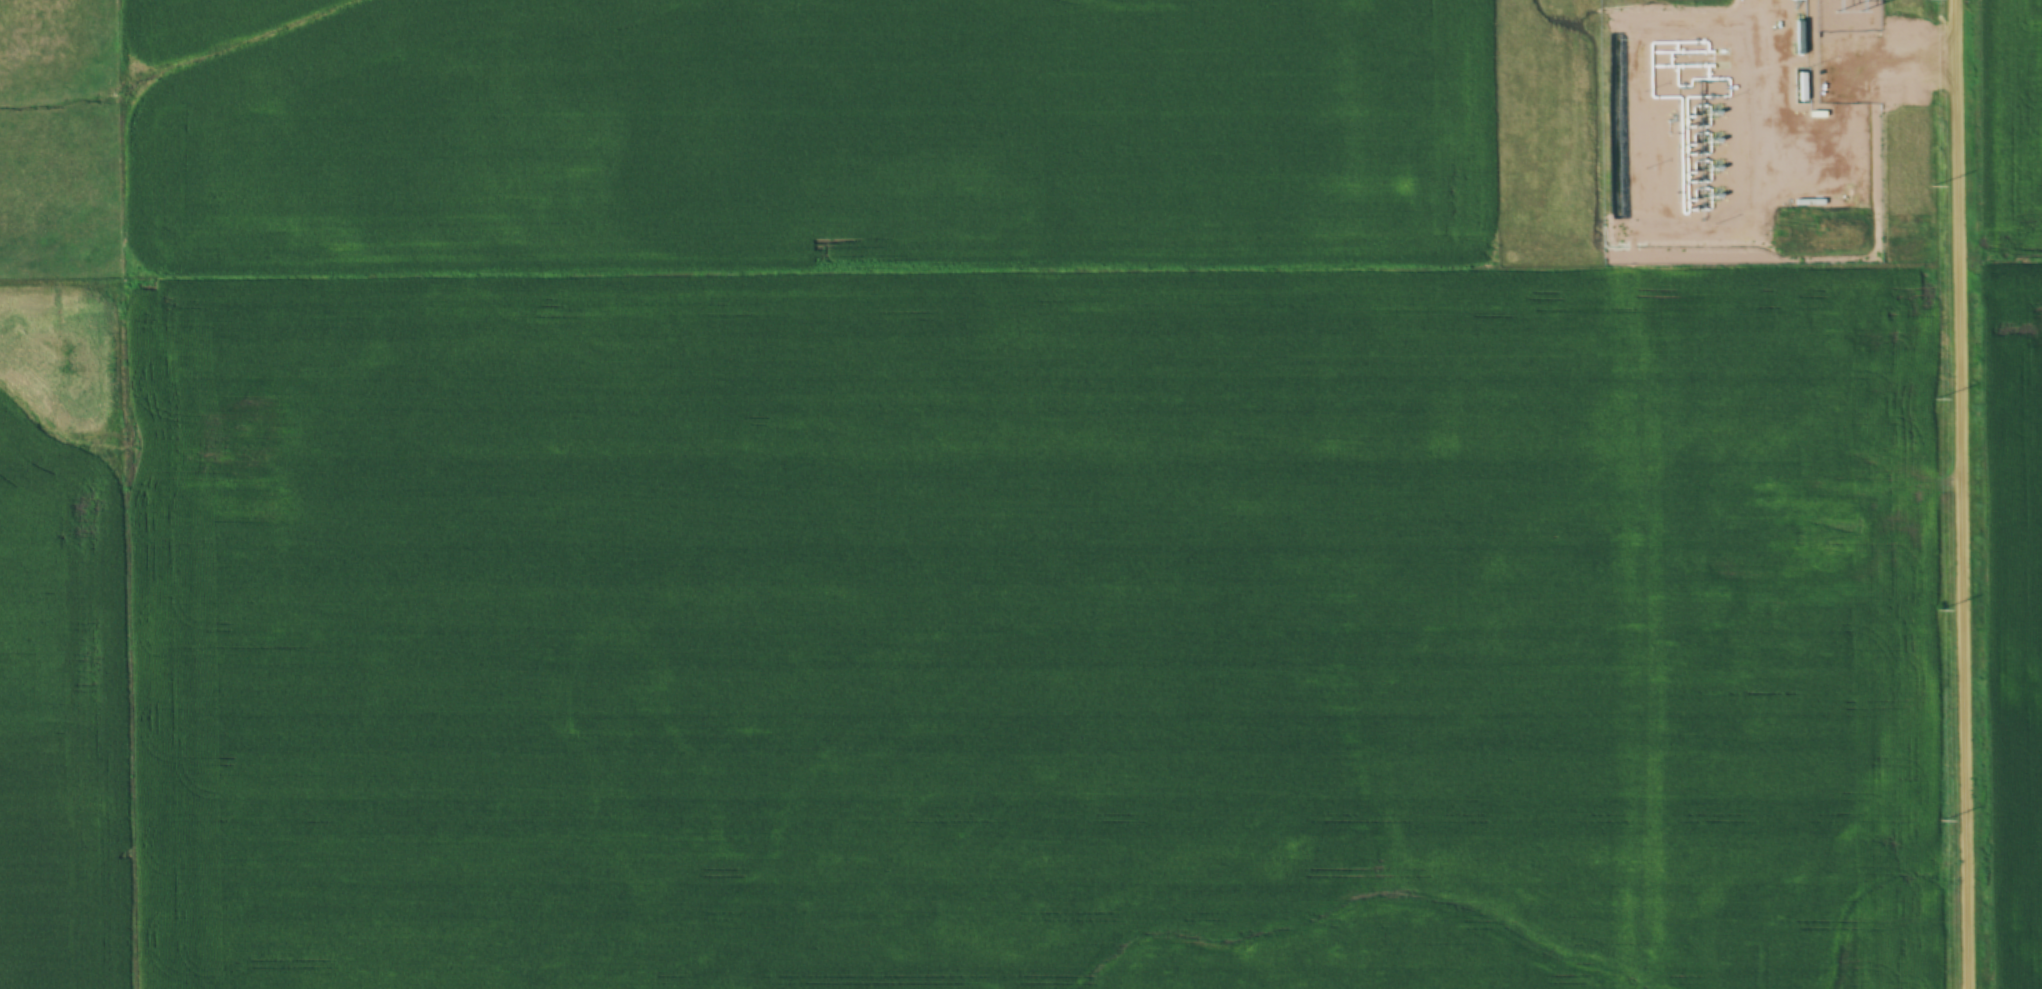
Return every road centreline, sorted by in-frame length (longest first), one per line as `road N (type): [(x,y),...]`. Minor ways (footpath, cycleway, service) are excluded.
road 1 (residential): [(1969,988),(1953,0)]

